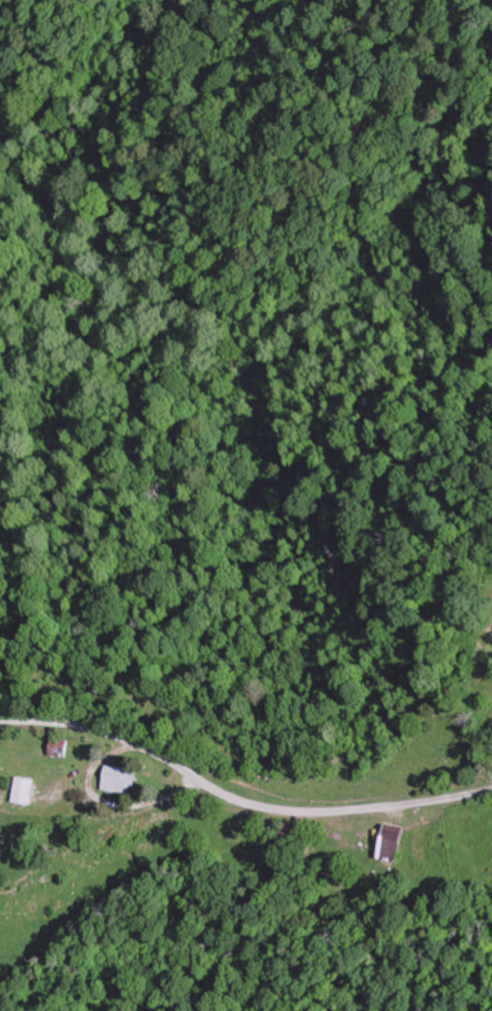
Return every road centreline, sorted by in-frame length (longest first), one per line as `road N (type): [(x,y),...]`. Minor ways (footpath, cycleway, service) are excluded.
road 1 (residential): [(491,788),(412,803),(272,808),(153,752)]
road 2 (residential): [(153,752),(70,716),(0,705)]

